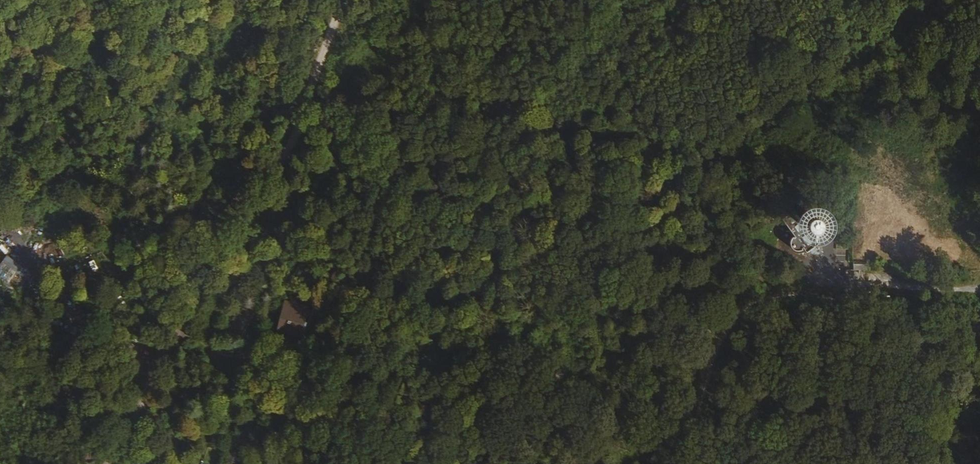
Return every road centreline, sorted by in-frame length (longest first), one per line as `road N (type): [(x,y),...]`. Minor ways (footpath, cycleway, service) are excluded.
road 1 (track): [(667,463),(728,295),(727,154),(316,55)]
road 2 (track): [(108,463),(223,230),(286,135),(336,0)]
road 3 (track): [(728,295),(979,303)]

